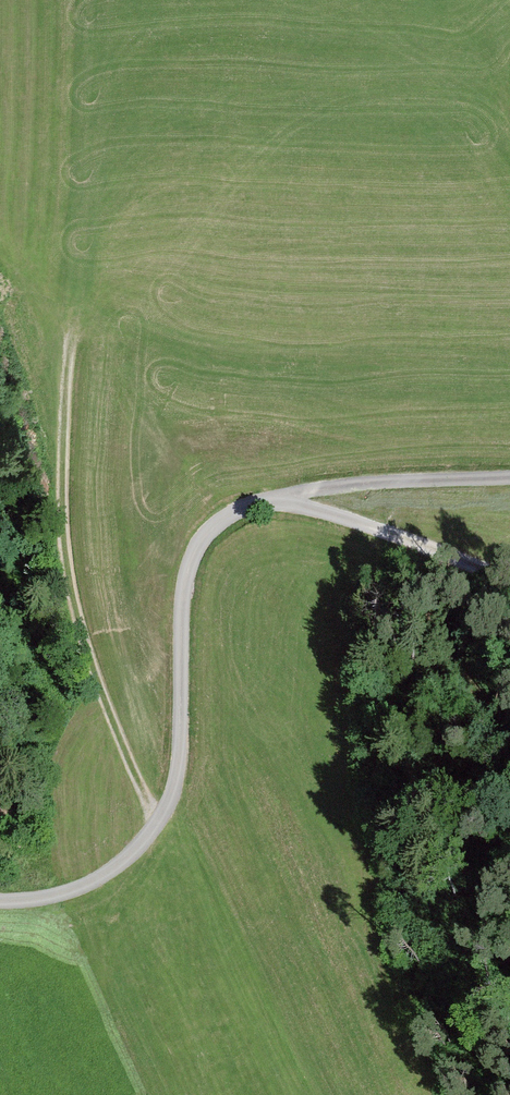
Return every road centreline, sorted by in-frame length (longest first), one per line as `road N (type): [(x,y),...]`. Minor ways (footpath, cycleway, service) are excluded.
road 1 (track): [(0,900),(106,880),(161,820),(182,752),(188,567),(220,517),(263,497),(380,476),(509,474)]
road 2 (track): [(161,820),(72,589),(75,327)]
road 3 (track): [(263,497),(377,525),(509,580)]

